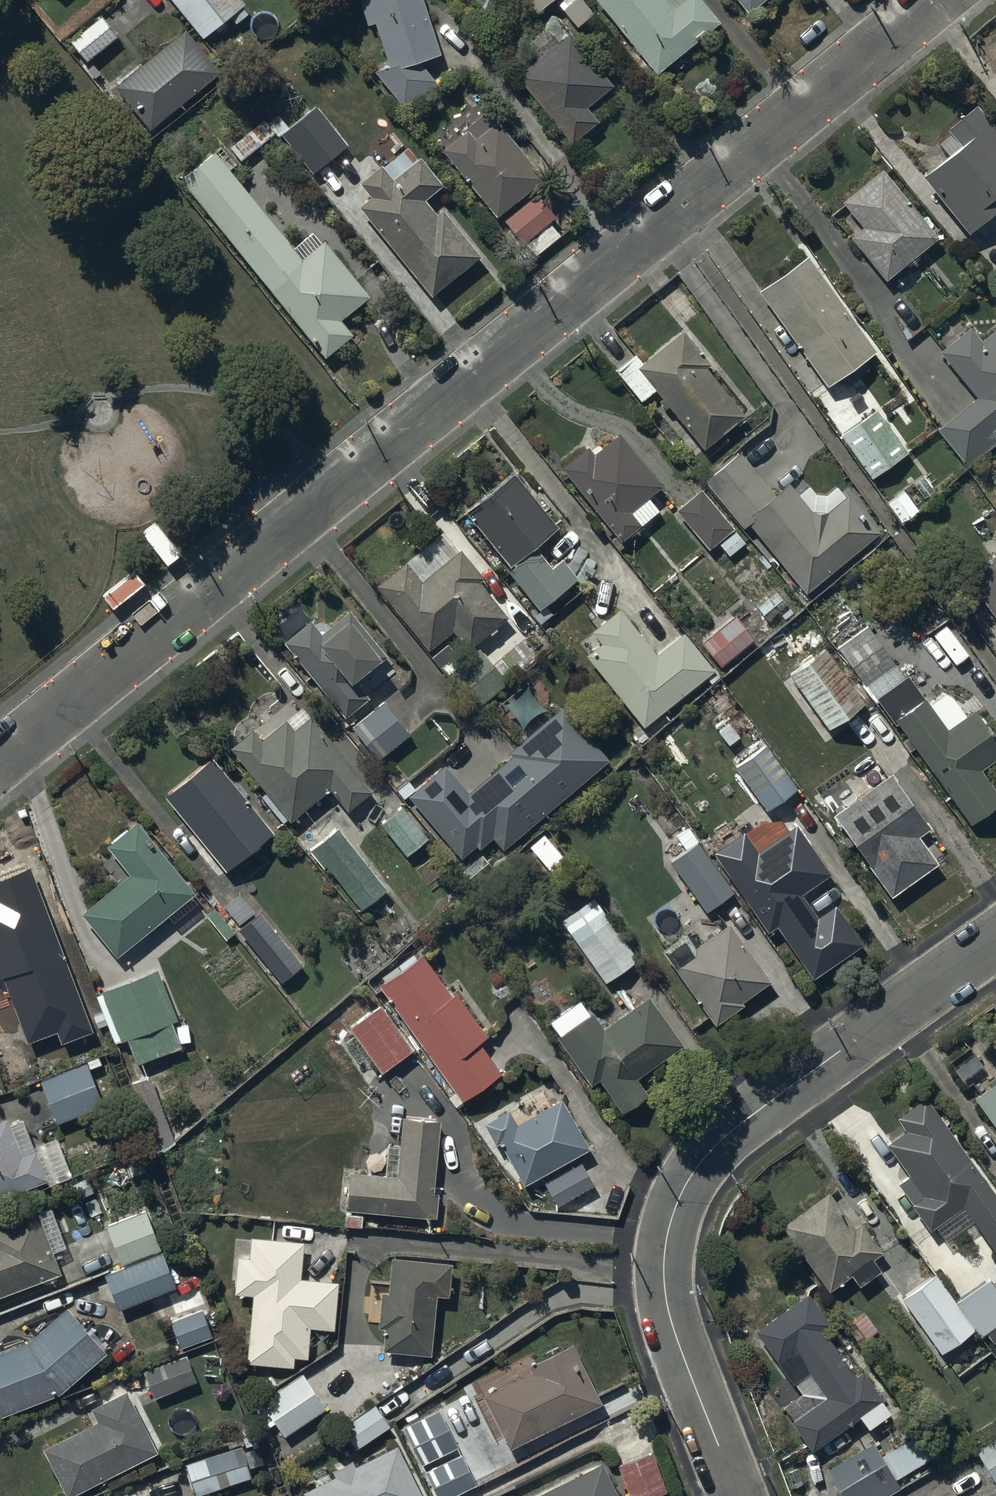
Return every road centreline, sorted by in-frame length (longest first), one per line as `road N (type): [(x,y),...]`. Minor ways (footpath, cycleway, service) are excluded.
road 1 (residential): [(938,0),(0,768)]
road 2 (residential): [(737,1495),(667,1304),(665,1251),(676,1204),(726,1136),(995,941)]

